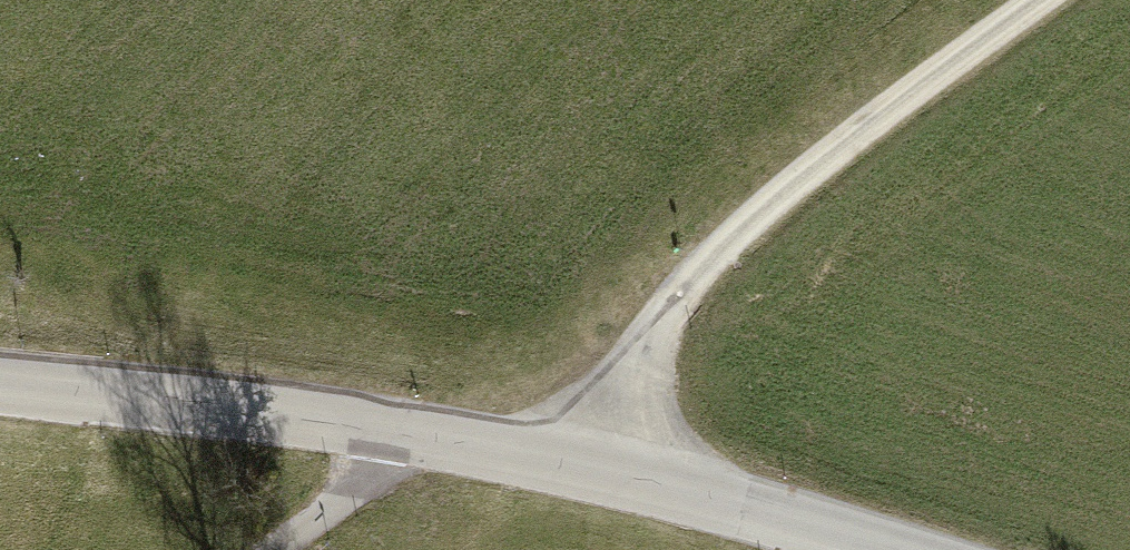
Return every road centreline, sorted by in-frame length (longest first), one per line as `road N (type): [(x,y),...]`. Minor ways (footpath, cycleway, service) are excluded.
road 1 (track): [(598,471),(666,334),(742,234),(891,110),(1047,0)]
road 2 (tertiary): [(0,394),(441,437)]
road 3 (tertiary): [(441,437),(598,471),(859,549)]
road 4 (residential): [(441,437),(281,549)]

